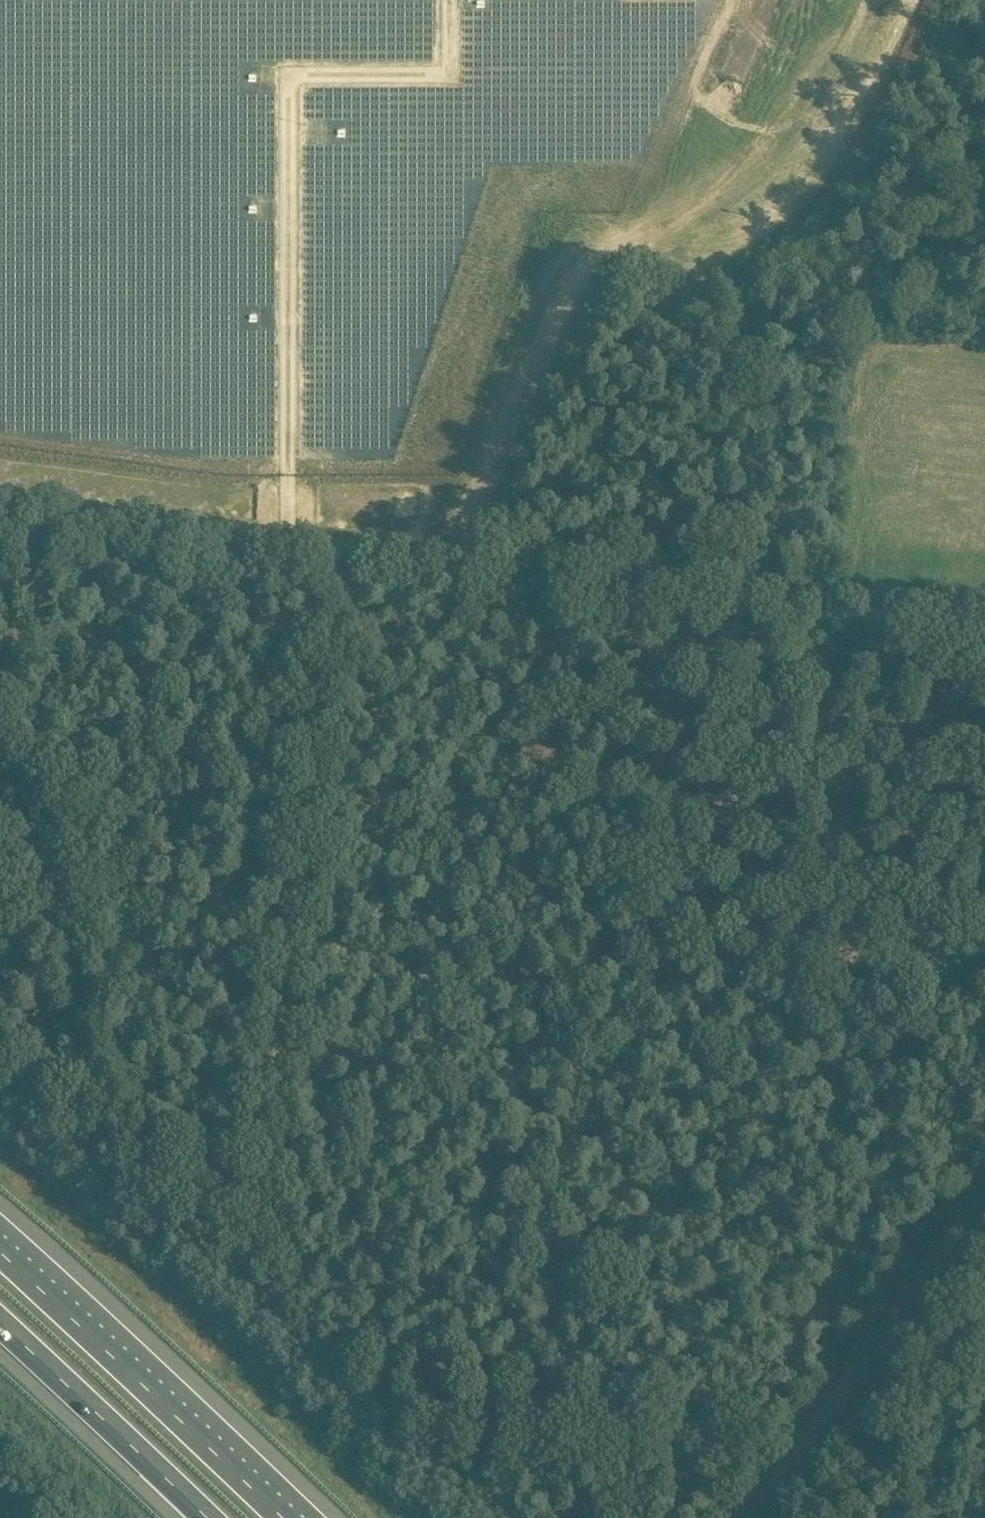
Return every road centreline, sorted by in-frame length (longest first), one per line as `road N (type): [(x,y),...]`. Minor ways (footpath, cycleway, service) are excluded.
road 1 (track): [(0,515),(984,628)]
road 2 (track): [(335,556),(249,1262)]
road 3 (tertiary): [(750,1517),(984,1209)]
road 4 (motorway): [(281,1517),(0,1255)]
road 5 (motorway): [(0,1325),(206,1517)]

